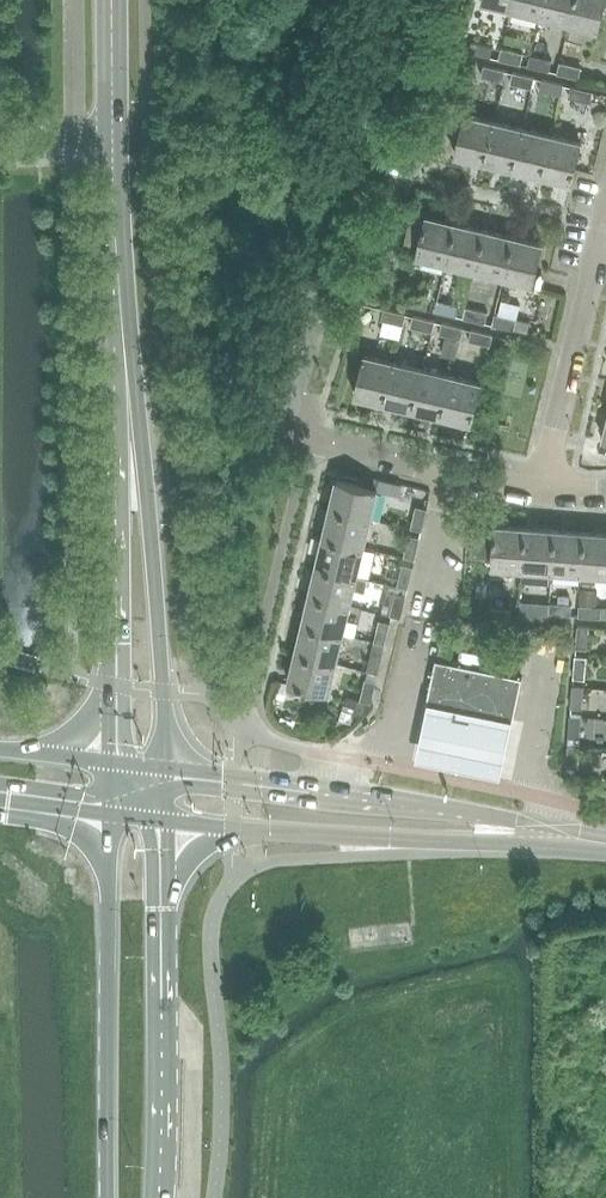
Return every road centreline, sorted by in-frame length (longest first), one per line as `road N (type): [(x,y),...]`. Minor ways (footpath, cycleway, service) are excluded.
road 1 (residential): [(542,491),(458,480),(312,439),(291,399),(409,0)]
road 2 (tertiary): [(165,771),(146,457),(114,226)]
road 3 (tertiary): [(114,226),(116,764)]
road 4 (tertiary): [(603,842),(498,816),(165,771)]
road 5 (tertiary): [(166,823),(603,842)]
road 6 (secondary): [(113,817),(109,1197)]
road 7 (secondary): [(159,1197),(166,823)]
road 8 (residential): [(542,491),(605,229)]
road 9 (tertiary): [(114,143),(113,0)]

